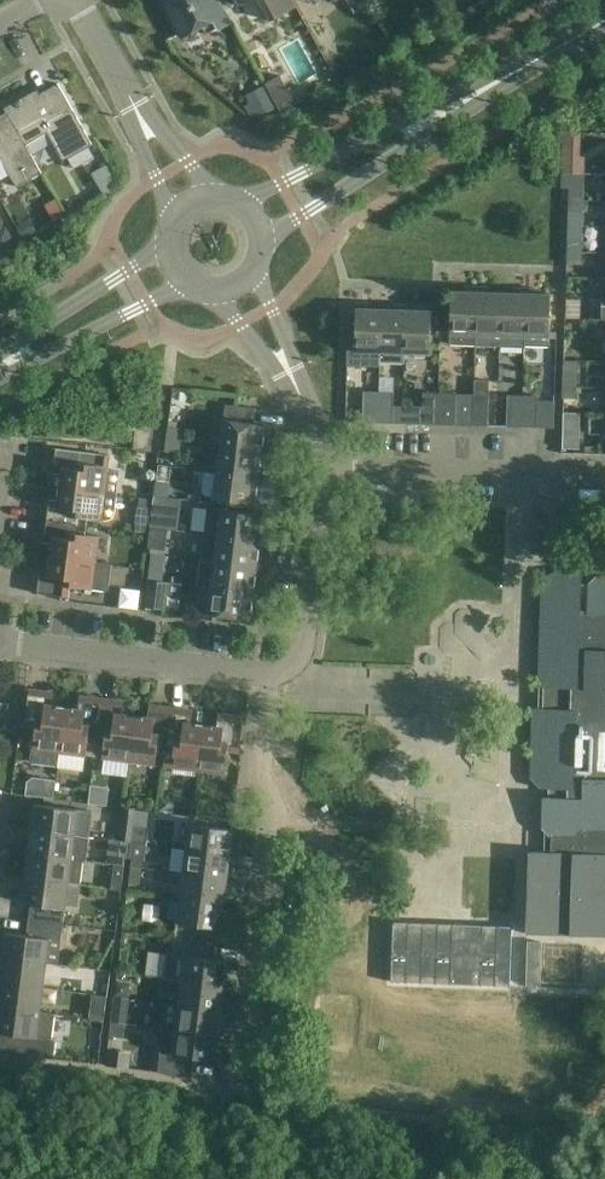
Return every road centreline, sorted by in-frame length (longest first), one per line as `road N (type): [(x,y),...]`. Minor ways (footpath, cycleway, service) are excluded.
road 1 (residential): [(236,1091),(270,845),(257,754),(272,678)]
road 2 (residential): [(604,479),(327,469)]
road 3 (residential): [(272,678),(0,642)]
road 4 (tertiary): [(449,109),(397,124),(240,205)]
road 5 (tertiary): [(261,241),(409,148),(449,109)]
road 6 (residential): [(272,678),(302,649),(327,469)]
road 7 (tertiary): [(168,243),(26,336),(3,365)]
road 8 (tertiary): [(3,365),(41,356),(188,283)]
road 9 (tertiary): [(449,109),(604,21)]
road 10 (residential): [(218,198),(134,106)]
road 11 (residential): [(134,106),(175,220)]
road 12 (residential): [(76,0),(134,106)]

